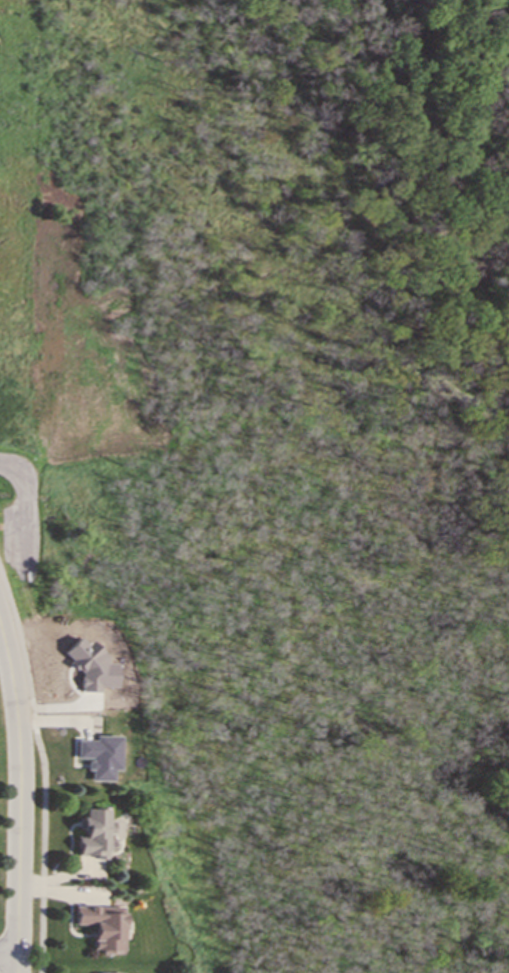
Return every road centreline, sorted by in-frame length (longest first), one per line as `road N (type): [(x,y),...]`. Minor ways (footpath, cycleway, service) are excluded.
road 1 (residential): [(16,972),(30,739),(0,592)]

